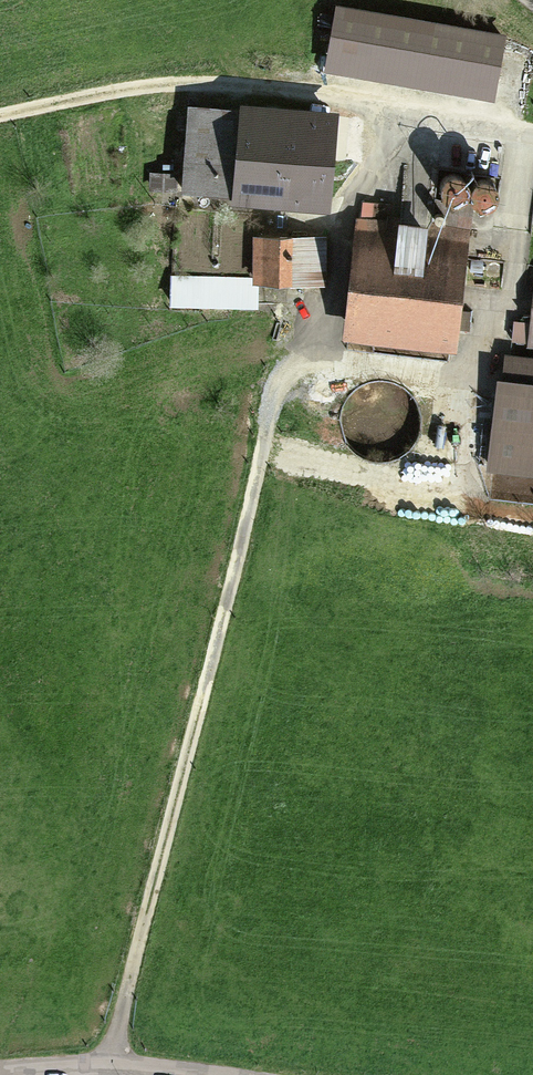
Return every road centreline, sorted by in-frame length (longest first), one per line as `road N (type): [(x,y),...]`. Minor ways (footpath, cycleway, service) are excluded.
road 1 (track): [(103,1074),(275,382),(307,348),(339,275),(374,100)]
road 2 (track): [(374,100),(225,80),(140,87),(0,120)]

